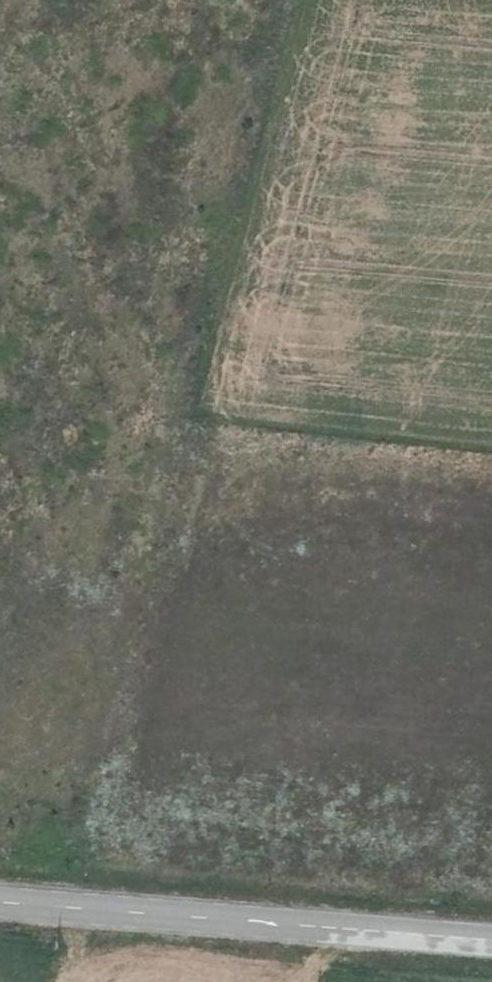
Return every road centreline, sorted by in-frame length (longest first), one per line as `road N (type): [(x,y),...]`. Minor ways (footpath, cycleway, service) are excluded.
road 1 (unclassified): [(491,939),(0,899)]

